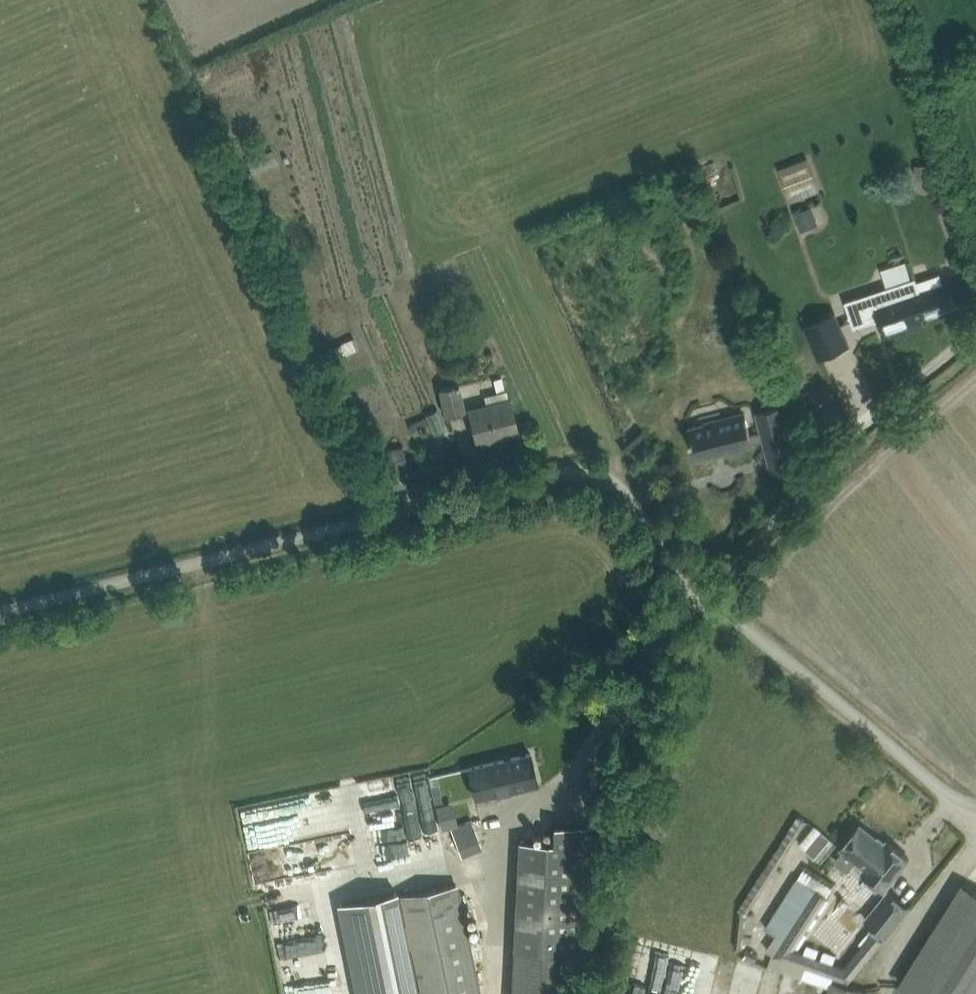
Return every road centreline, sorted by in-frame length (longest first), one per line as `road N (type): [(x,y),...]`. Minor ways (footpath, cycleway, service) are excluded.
road 1 (unclassified): [(0,591),(559,457),(587,461),(705,601),(752,628),(922,775),(975,810)]

